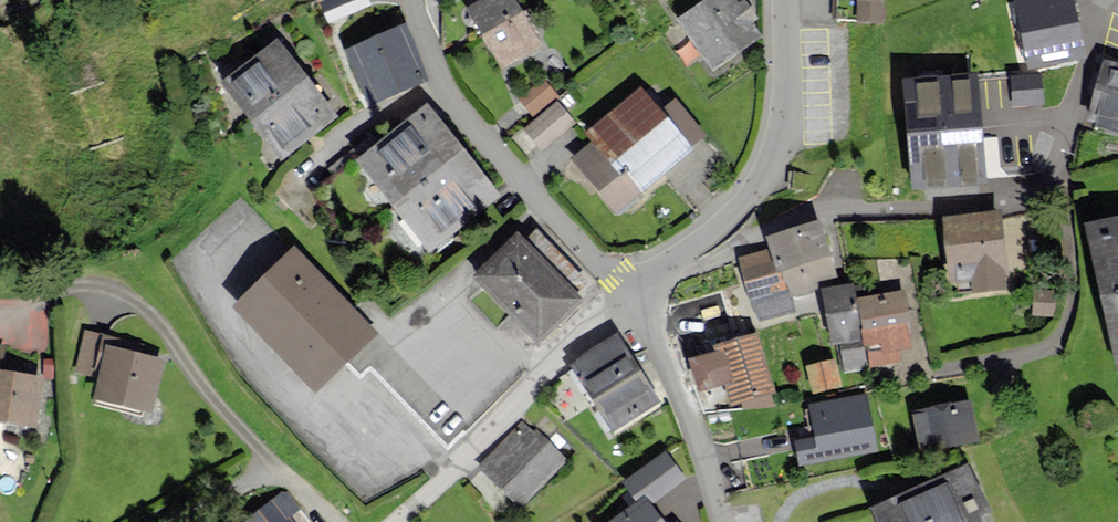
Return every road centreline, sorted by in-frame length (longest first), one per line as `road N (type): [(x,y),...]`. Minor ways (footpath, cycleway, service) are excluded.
road 1 (residential): [(1106,0),(1063,164),(1039,196),(997,207),(815,213),(697,267),(666,265)]
road 2 (residential): [(411,0),(453,102),(633,293)]
road 3 (residential): [(633,293),(396,521)]
road 4 (residential): [(786,0),(784,141),(756,191),(666,265)]
road 5 (residential): [(633,293),(675,359),(721,521)]

